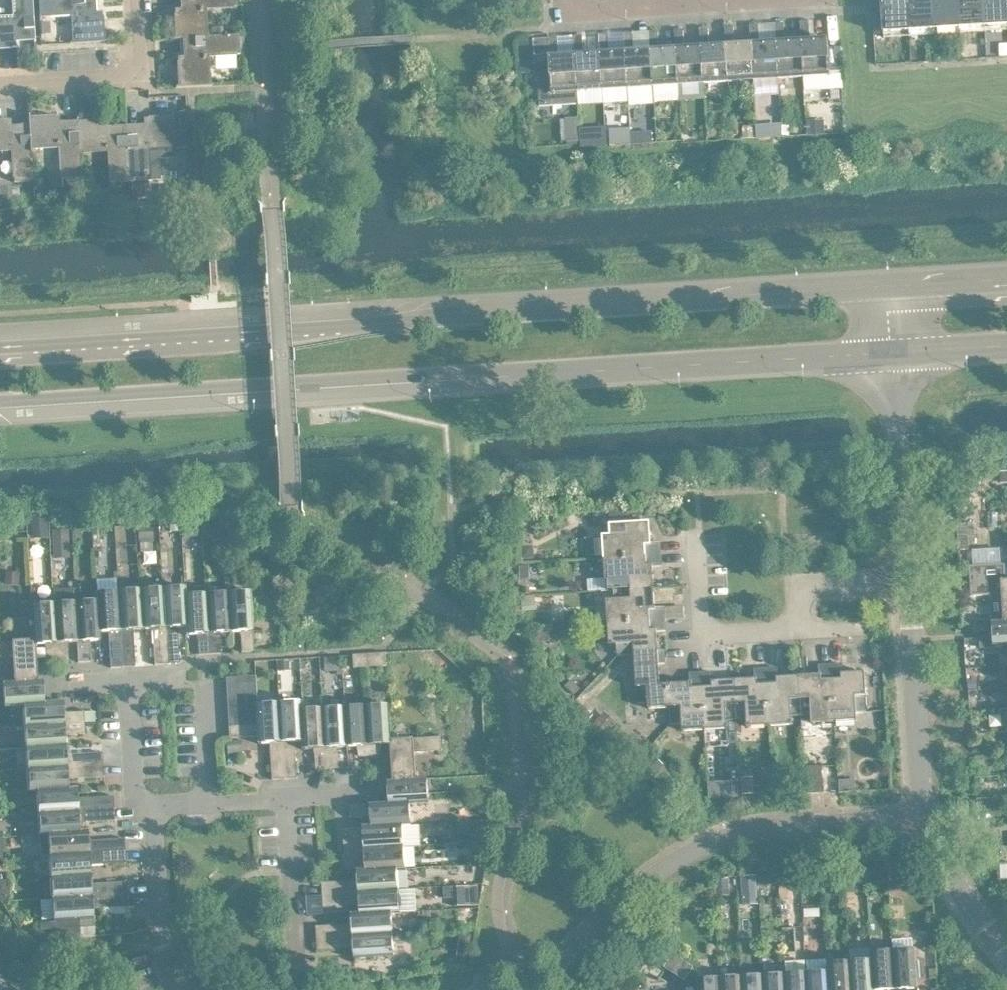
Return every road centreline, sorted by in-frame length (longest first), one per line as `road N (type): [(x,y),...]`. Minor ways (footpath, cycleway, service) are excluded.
road 1 (secondary): [(0,400),(889,351)]
road 2 (secondary): [(885,286),(0,345)]
road 3 (residential): [(509,989),(556,967),(659,872),(713,841),(784,822),(925,810)]
road 4 (residential): [(925,810),(901,575)]
road 5 (residential): [(901,575),(889,351)]
road 6 (residential): [(135,0),(139,74),(0,82)]
road 7 (residential): [(810,627),(703,636),(697,540)]
road 8 (residential): [(128,683),(207,679),(213,799)]
road 9 (residential): [(182,989),(158,914),(145,804)]
road 10 (residential): [(299,958),(287,795)]
road 11 (residential): [(1006,943),(959,879),(925,810)]
road 12 (residential): [(568,0),(570,7),(592,9),(705,0)]
road 13 (residential): [(901,575),(809,579),(810,627)]
road 14 (residential): [(145,804),(131,776),(128,683)]
road 15 (secondary): [(1006,279),(885,286)]

